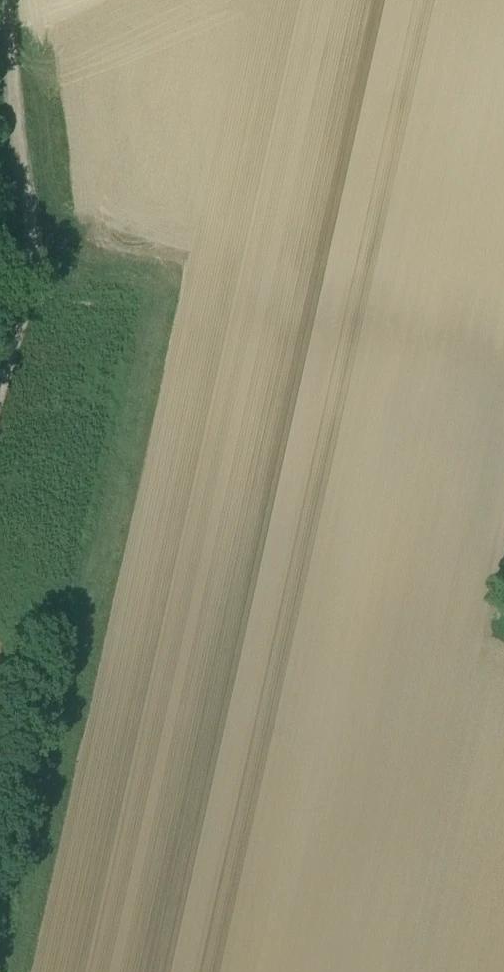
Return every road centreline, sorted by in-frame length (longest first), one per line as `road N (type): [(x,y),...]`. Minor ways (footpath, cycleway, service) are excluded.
road 1 (track): [(12,0),(40,317),(0,434)]

